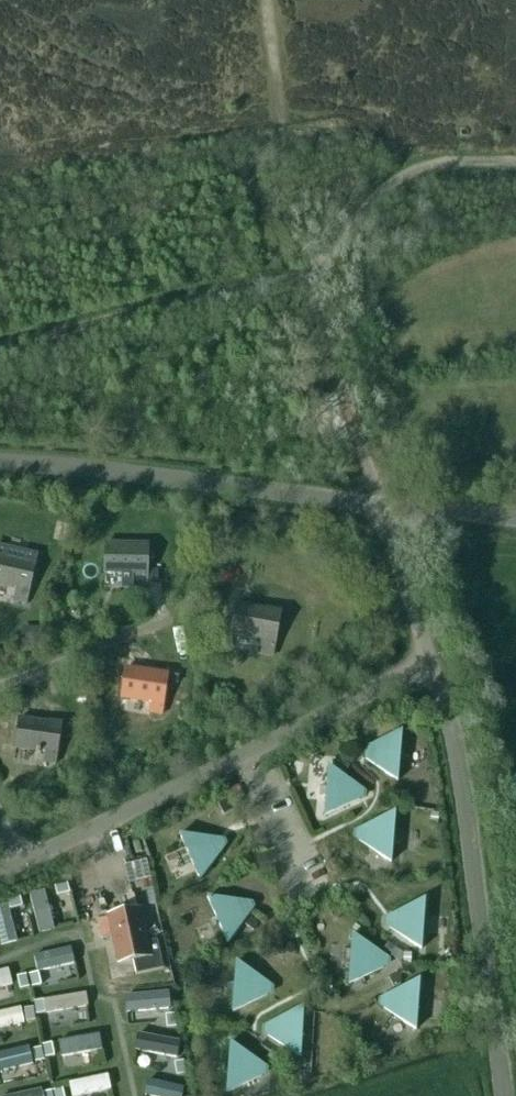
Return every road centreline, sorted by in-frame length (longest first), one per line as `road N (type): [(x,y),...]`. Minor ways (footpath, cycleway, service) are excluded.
road 1 (residential): [(20,862),(305,730),(428,662)]
road 2 (unclassified): [(508,1095),(477,838),(428,662)]
road 3 (unclassified): [(385,505),(0,461)]
road 4 (track): [(307,281),(385,505)]
road 5 (residential): [(428,662),(385,505)]
road 6 (unclassified): [(385,505),(515,520)]

